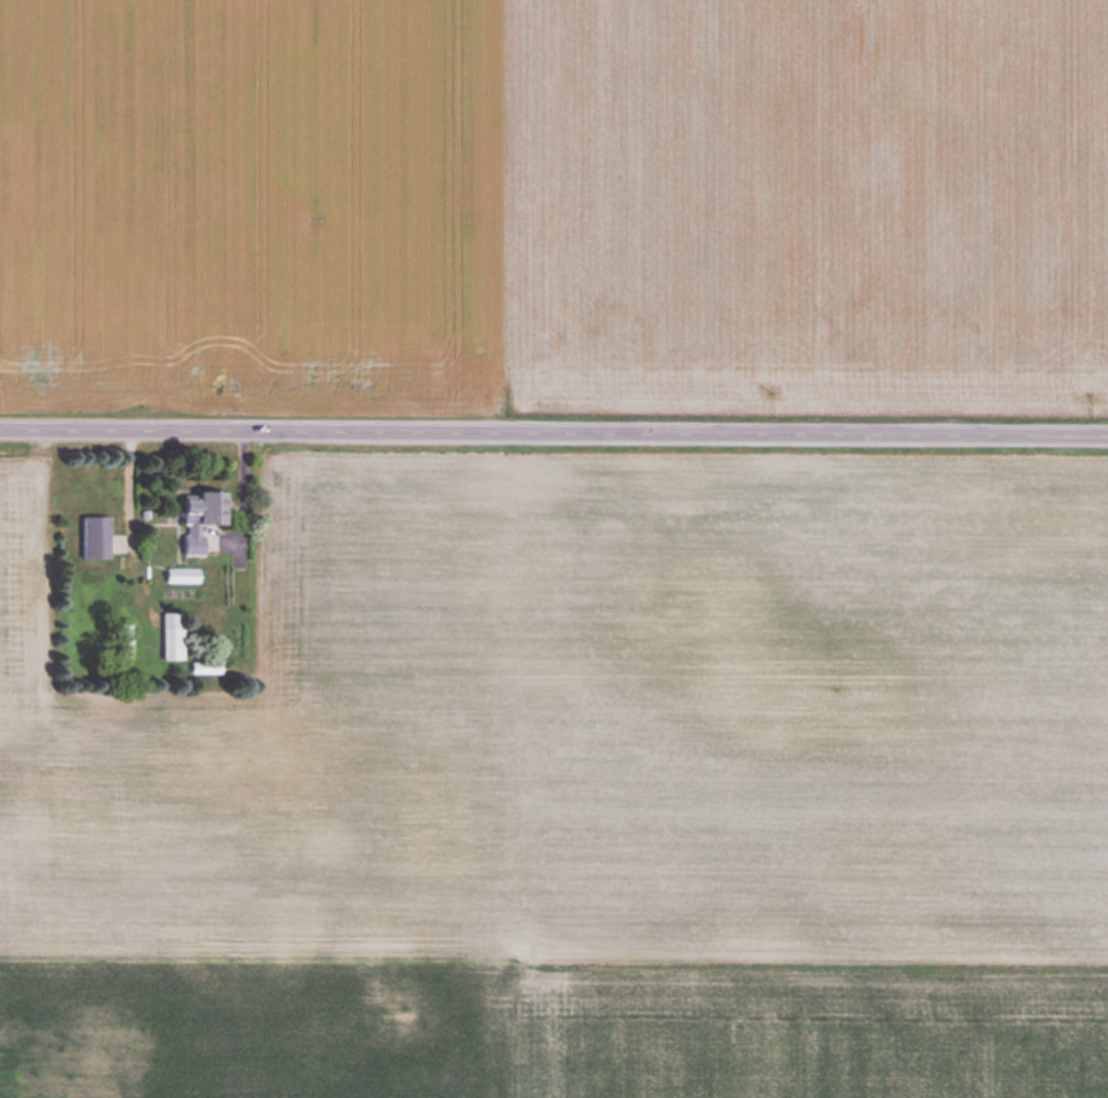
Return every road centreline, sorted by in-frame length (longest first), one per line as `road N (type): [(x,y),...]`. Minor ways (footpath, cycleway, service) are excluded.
road 1 (tertiary): [(1107,437),(0,431)]

